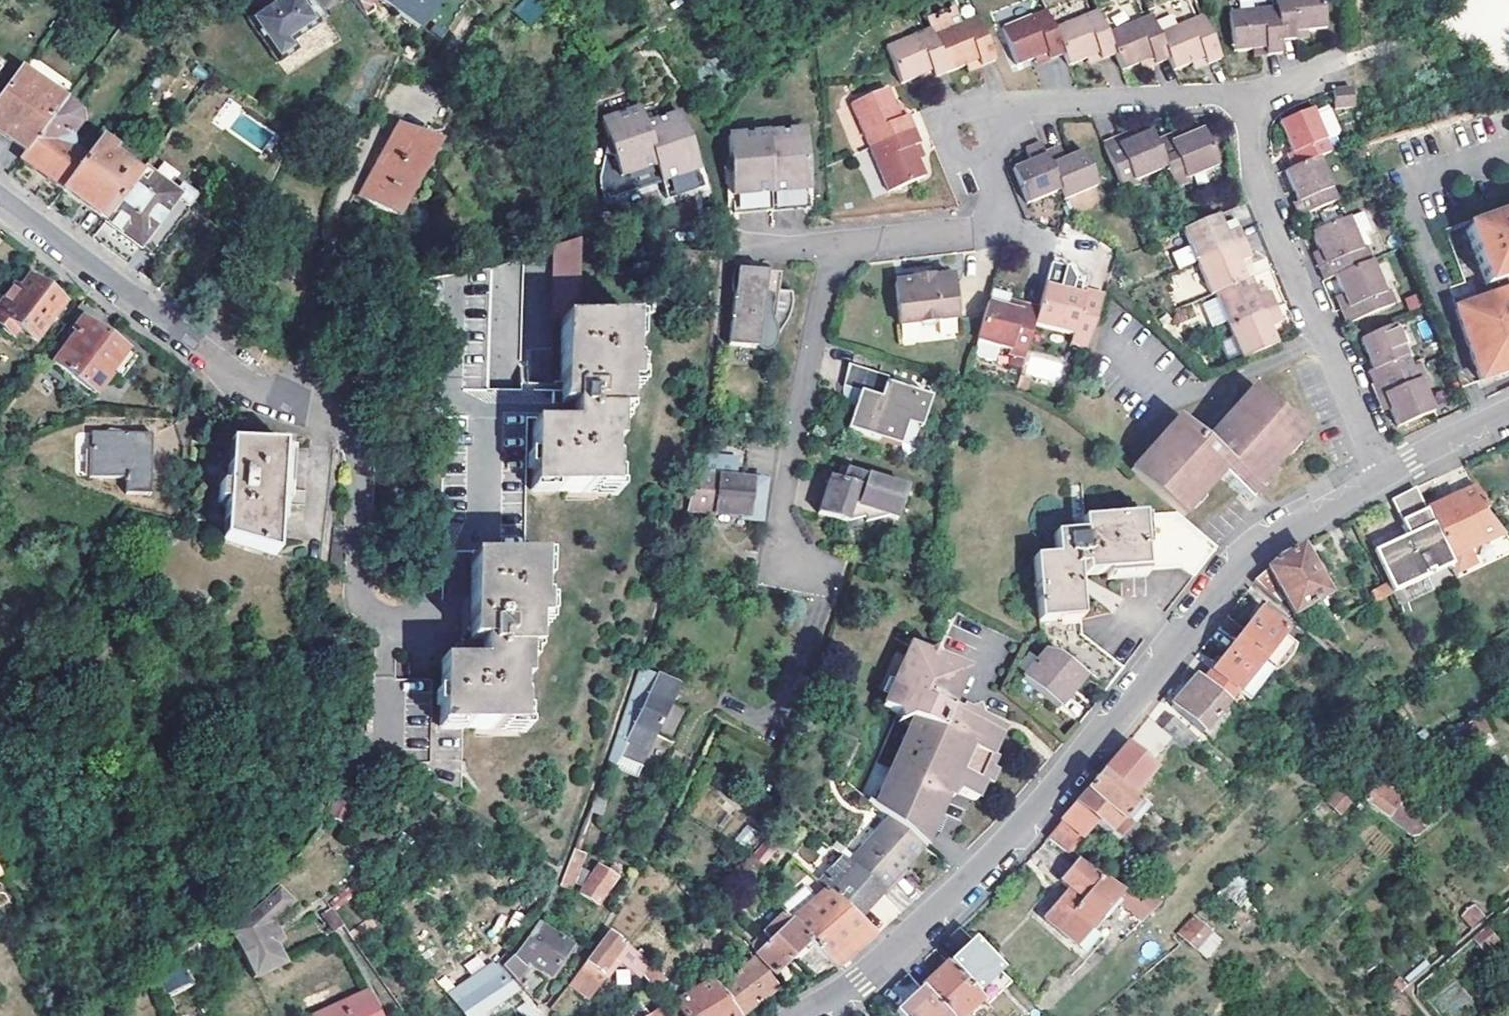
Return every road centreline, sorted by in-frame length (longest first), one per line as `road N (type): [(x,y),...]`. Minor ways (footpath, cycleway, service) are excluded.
road 1 (tertiary): [(794,1015),(894,950),(1008,854),(1251,552),(1382,480)]
road 2 (residential): [(338,201),(306,356),(295,379),(272,390),(240,376),(0,199)]
road 3 (residential): [(1237,104),(1265,206),(1382,480)]
road 4 (residential): [(833,248),(779,541)]
road 5 (residential): [(993,116),(1025,105),(1218,95),(1237,104)]
road 6 (residential): [(981,161),(1001,201),(990,227),(833,248)]
road 7 (residential): [(833,248),(727,242),(673,220)]
road 8 (tertiary): [(1382,480),(1508,413)]
road 9 (residential): [(993,116),(967,106),(946,123),(948,150),(963,161),(981,161)]

